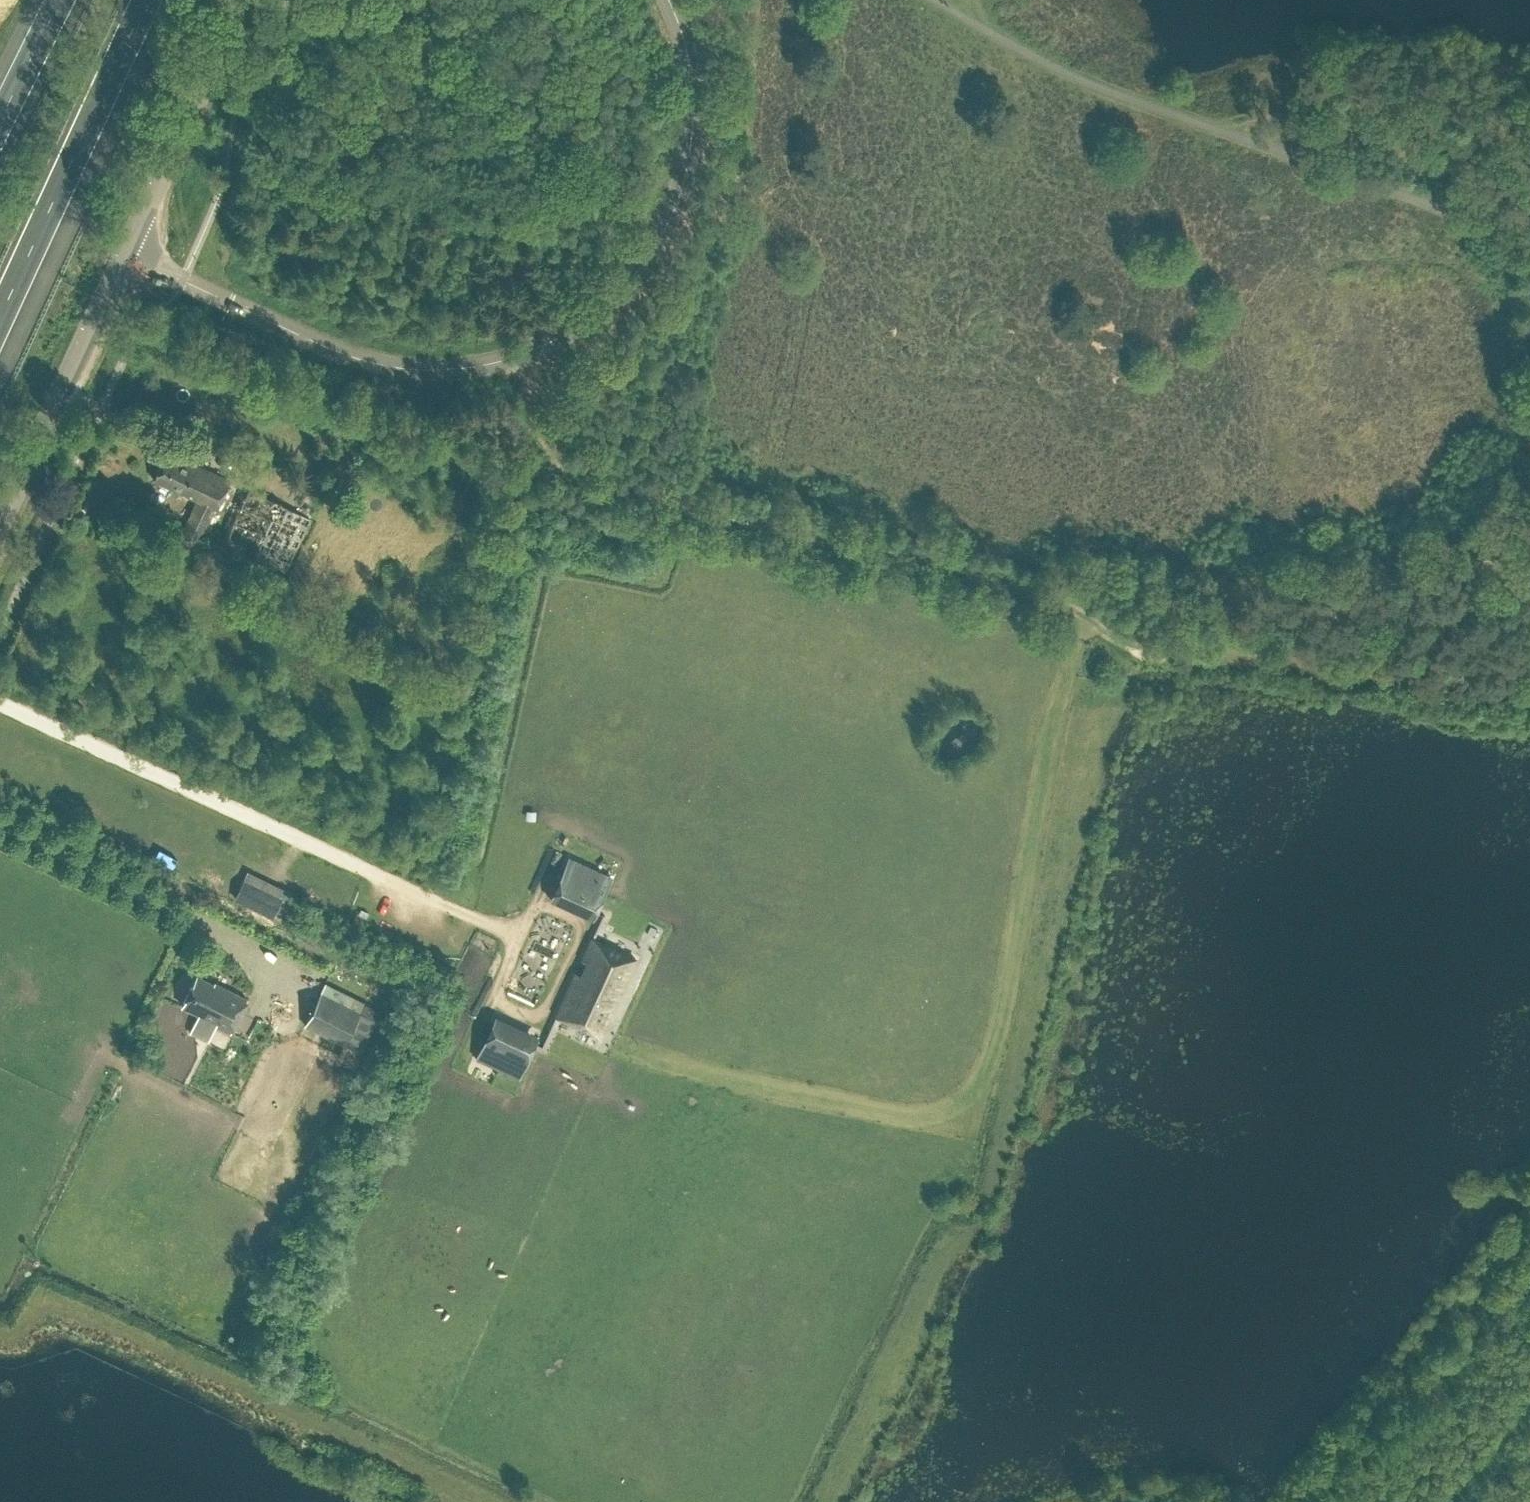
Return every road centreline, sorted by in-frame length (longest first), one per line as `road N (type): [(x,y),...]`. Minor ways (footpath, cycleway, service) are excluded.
road 1 (track): [(1375,671),(1150,647),(1052,596),(582,480),(552,458),(516,355)]
road 2 (tertiary): [(123,254),(380,364),(479,365),(557,338),(635,273),(680,191),(692,79),(667,0)]
road 3 (motorway): [(0,314),(145,0)]
road 4 (secondary): [(0,520),(123,254)]
road 5 (secondary): [(123,254),(242,0)]
road 6 (motorway): [(59,0),(0,118)]

